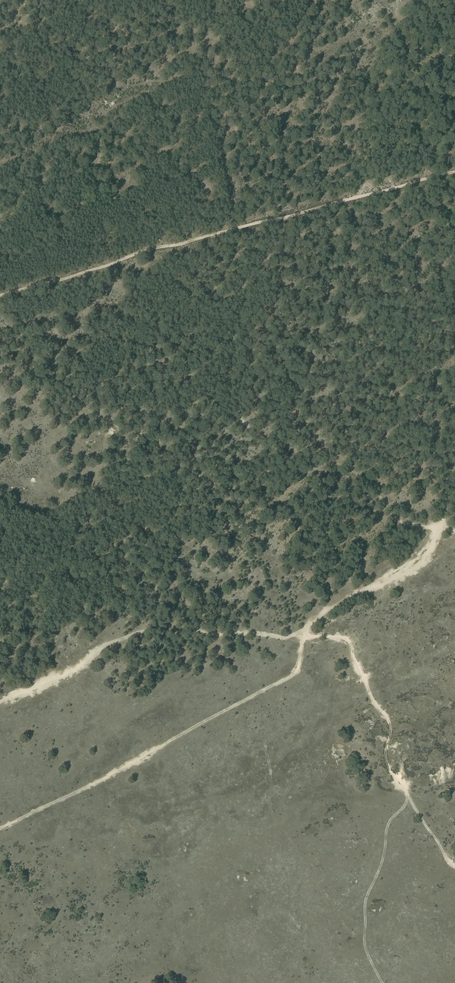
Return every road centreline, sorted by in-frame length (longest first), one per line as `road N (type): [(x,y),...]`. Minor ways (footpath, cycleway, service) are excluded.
road 1 (track): [(0,828),(287,678),(300,664),(311,620),(340,597),(411,570),(439,530)]
road 2 (track): [(454,171),(0,295)]
road 3 (track): [(275,219),(272,248),(245,284),(236,322),(227,380),(237,412),(261,438),(364,478),(400,520),(439,530)]
road 4 (track): [(0,702),(154,629),(302,637)]

